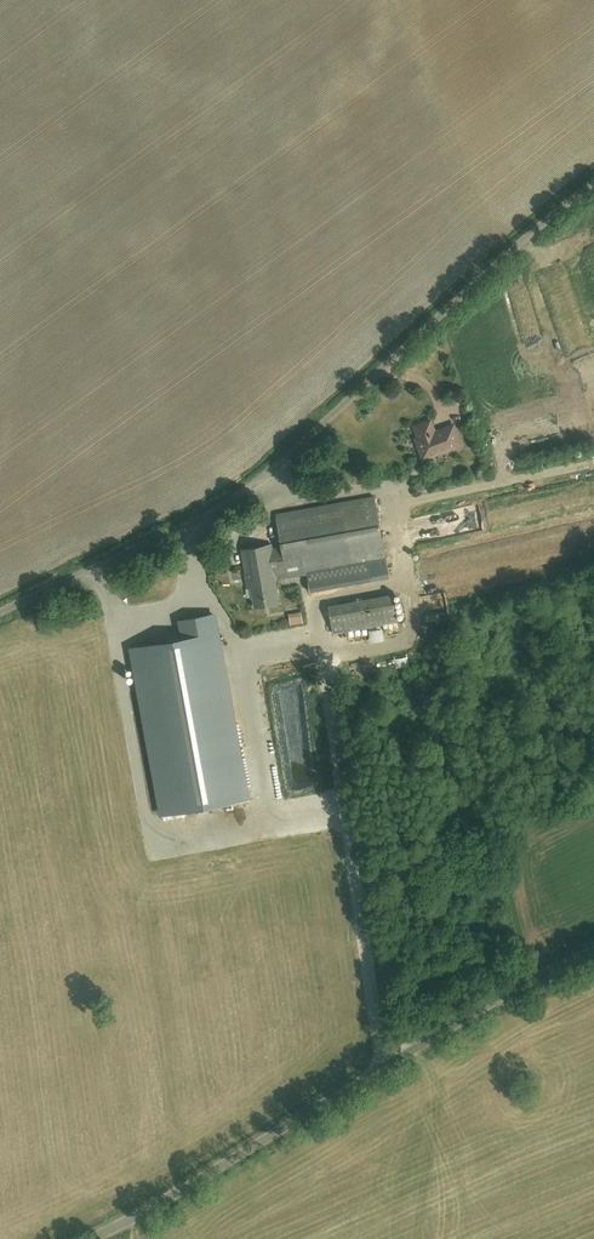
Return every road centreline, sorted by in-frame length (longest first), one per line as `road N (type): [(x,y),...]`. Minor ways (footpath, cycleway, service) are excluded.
road 1 (unclassified): [(0,614),(211,513),(267,475),(593,183)]
road 2 (unclassified): [(90,1238),(538,975),(593,950)]

